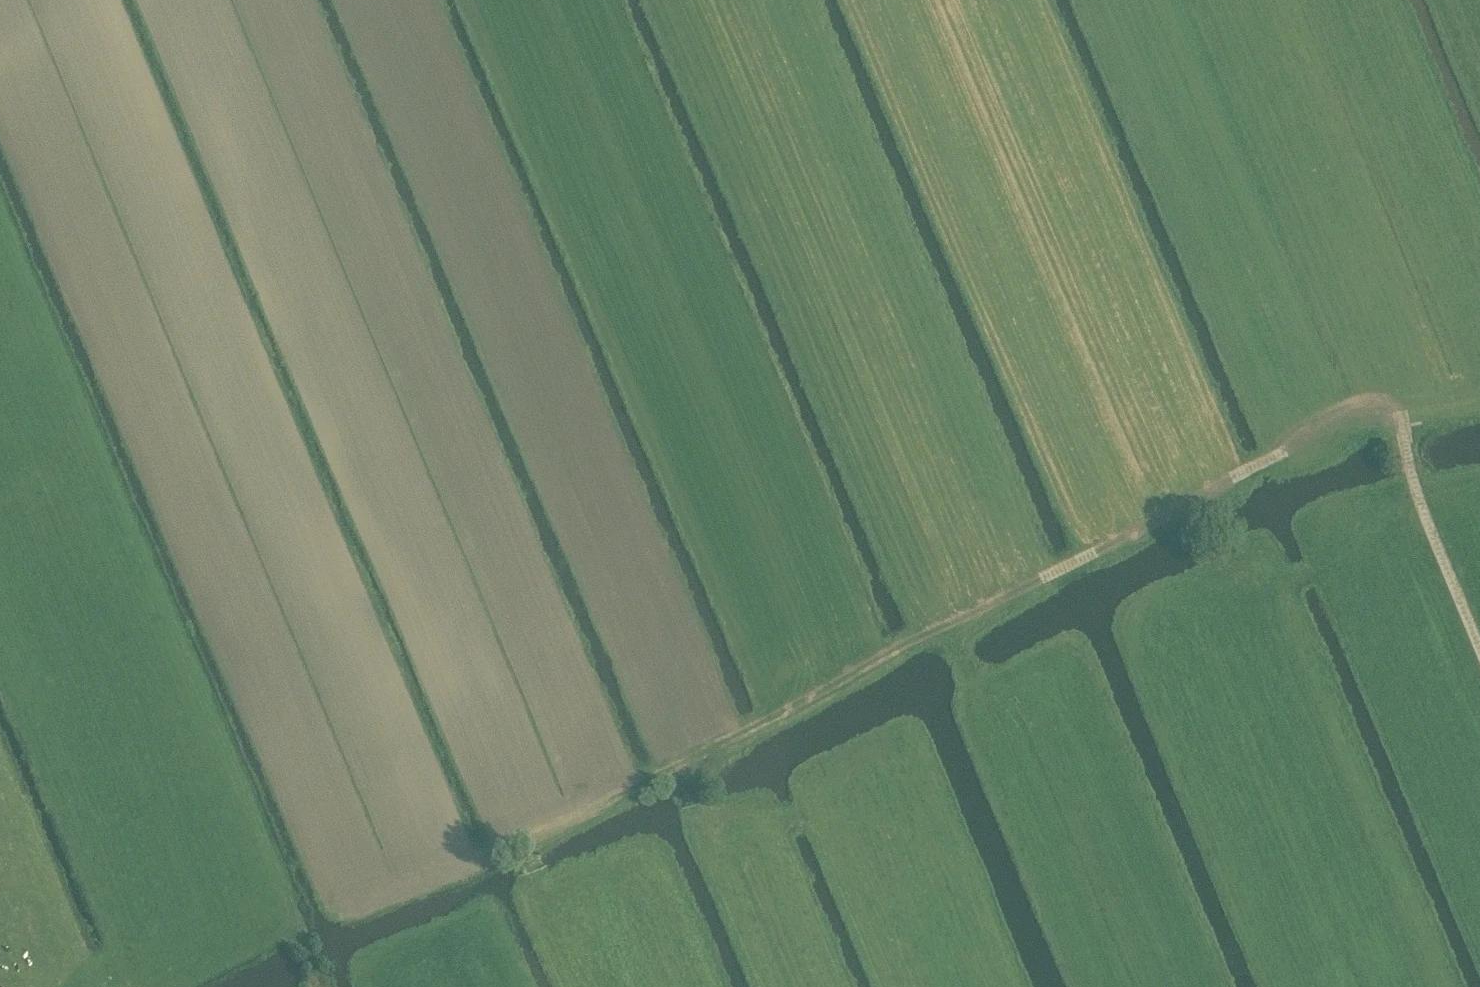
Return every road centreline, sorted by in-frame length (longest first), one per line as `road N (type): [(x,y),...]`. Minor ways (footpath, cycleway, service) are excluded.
road 1 (track): [(1479,641),(1411,478),(1401,413)]

